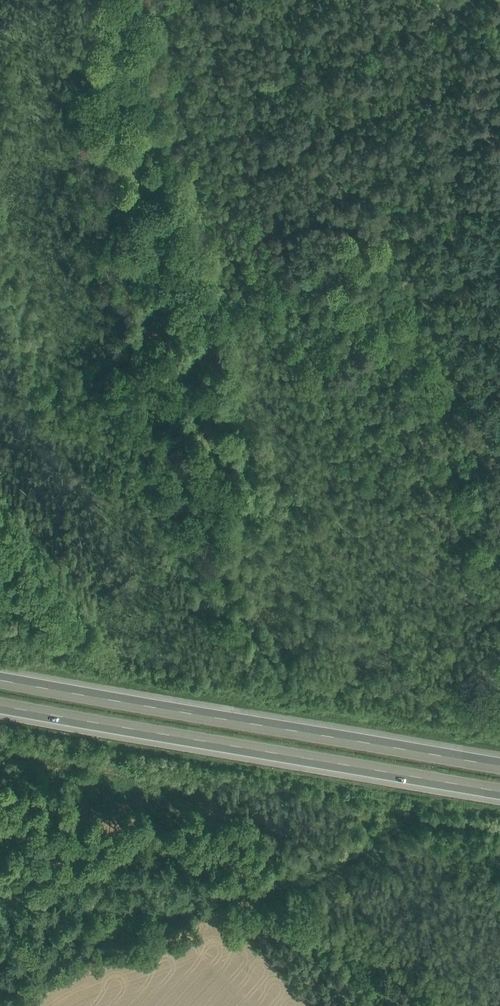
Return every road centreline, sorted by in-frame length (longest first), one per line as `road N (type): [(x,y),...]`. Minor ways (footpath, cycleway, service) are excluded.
road 1 (motorway): [(0,704),(499,788)]
road 2 (motorway): [(499,763),(0,680)]

